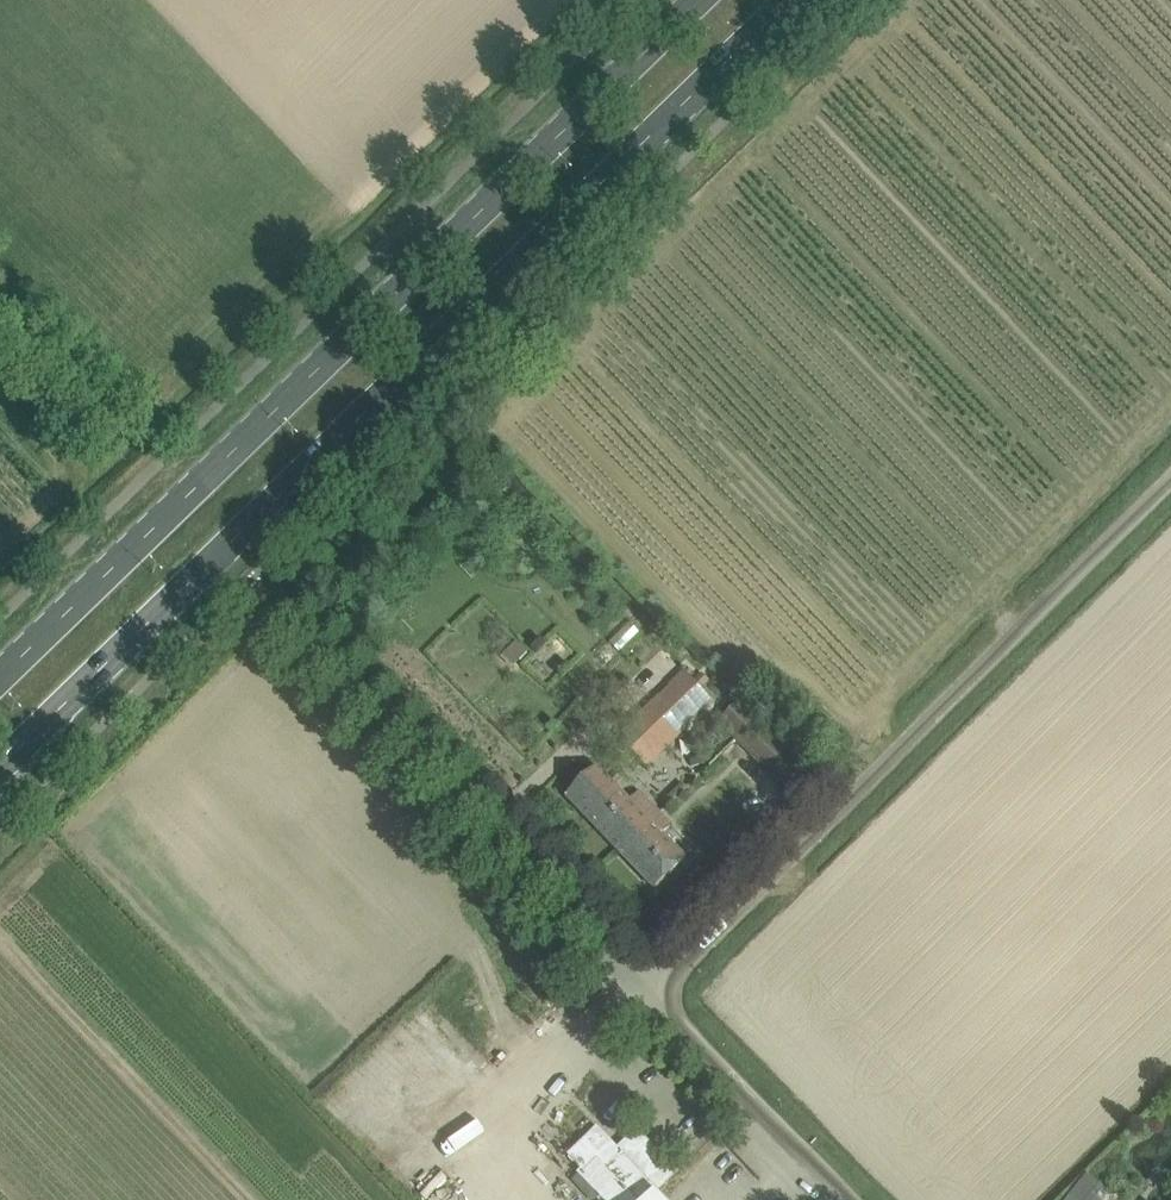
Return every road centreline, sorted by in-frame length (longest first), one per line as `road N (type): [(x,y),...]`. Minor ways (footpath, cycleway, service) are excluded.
road 1 (primary): [(0,770),(794,0)]
road 2 (primary): [(704,0),(0,684)]
road 3 (unclassified): [(650,993),(1170,479)]
road 4 (unclassified): [(650,993),(321,664)]
road 5 (unclassified): [(852,1199),(650,993)]

